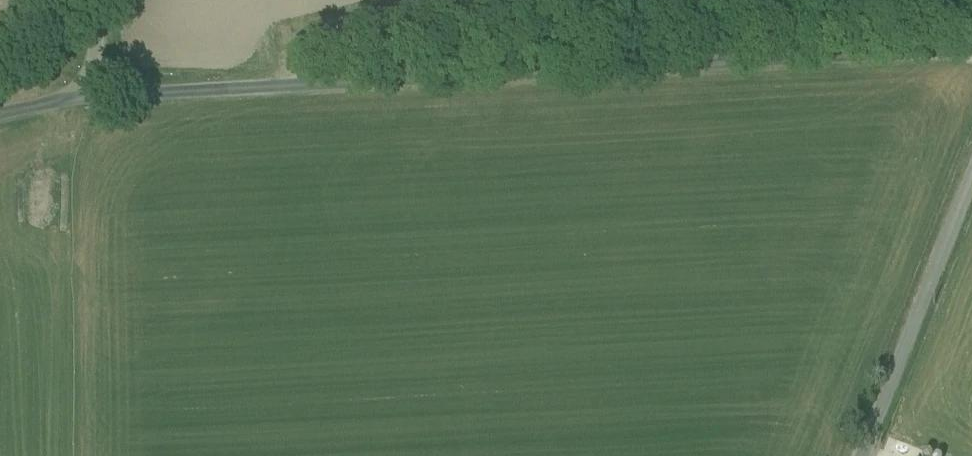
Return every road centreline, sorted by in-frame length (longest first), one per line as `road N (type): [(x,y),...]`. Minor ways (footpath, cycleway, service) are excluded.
road 1 (unclassified): [(92,96),(971,52)]
road 2 (unclassified): [(971,168),(860,455)]

